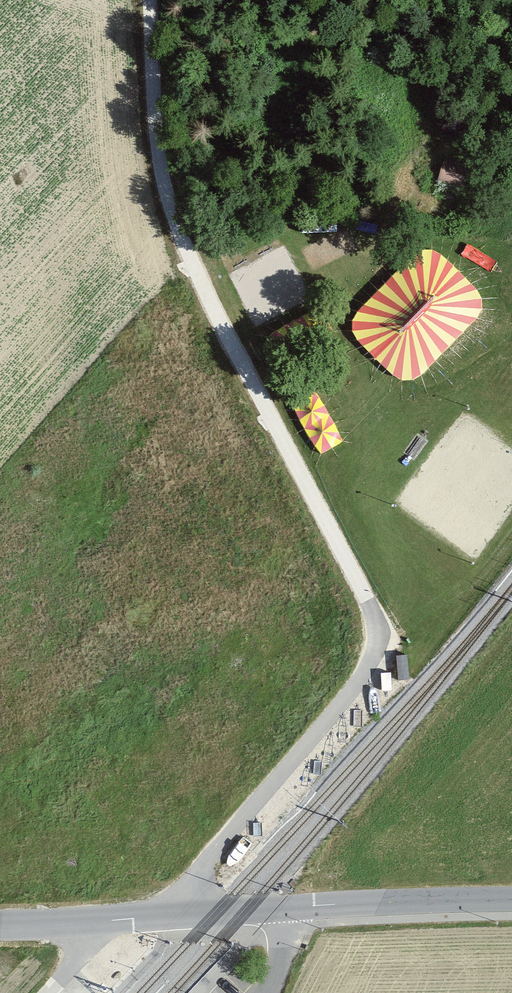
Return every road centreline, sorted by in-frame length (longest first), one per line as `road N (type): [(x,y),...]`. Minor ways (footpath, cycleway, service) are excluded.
road 1 (track): [(149,0),(163,187),(233,349),(376,626),(377,650),(359,680),(165,915)]
road 2 (tertiary): [(511,896),(0,926)]
road 3 (track): [(300,474),(418,226),(412,0)]

